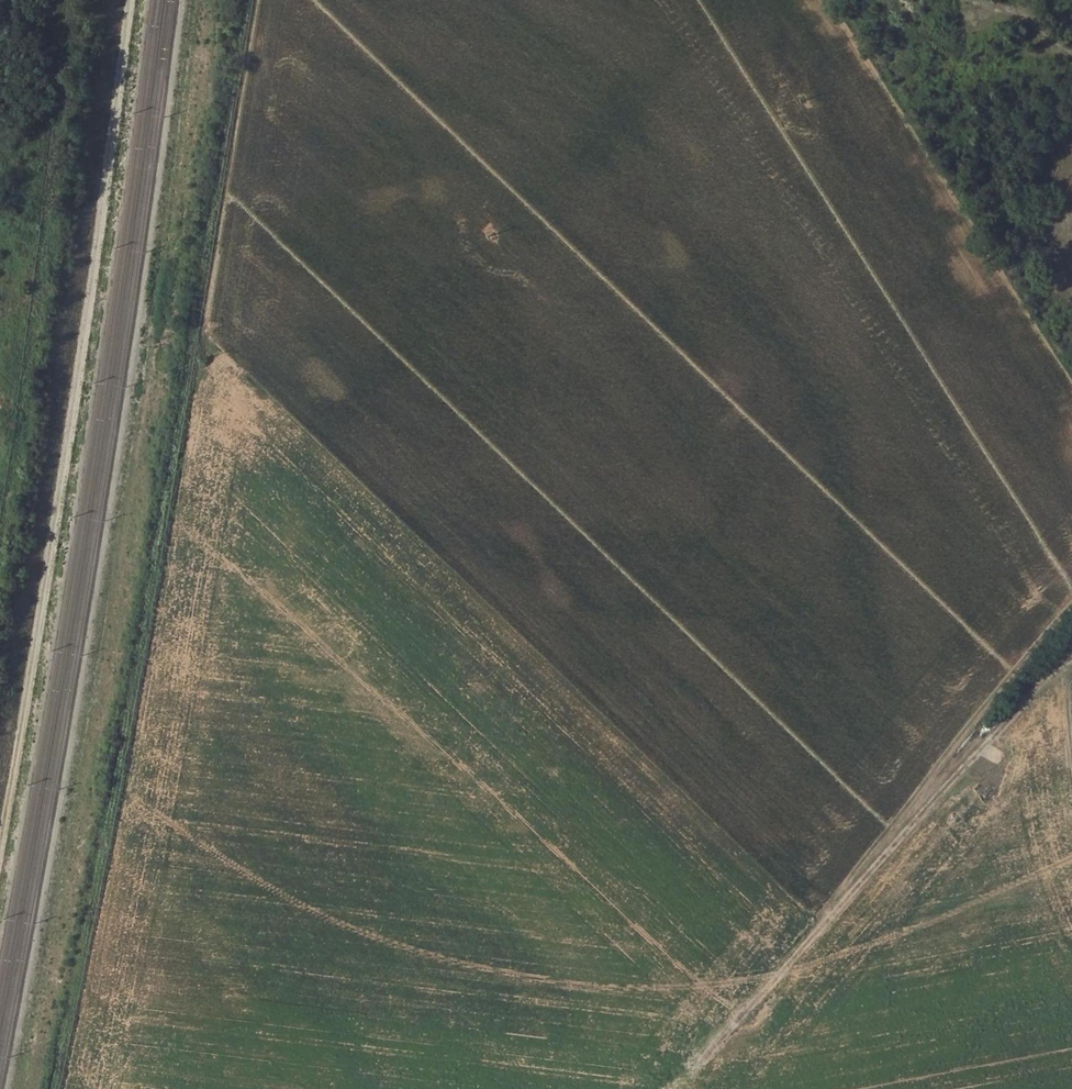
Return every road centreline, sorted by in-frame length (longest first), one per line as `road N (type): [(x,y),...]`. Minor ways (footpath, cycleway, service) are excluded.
road 1 (track): [(128,0),(0,839)]

